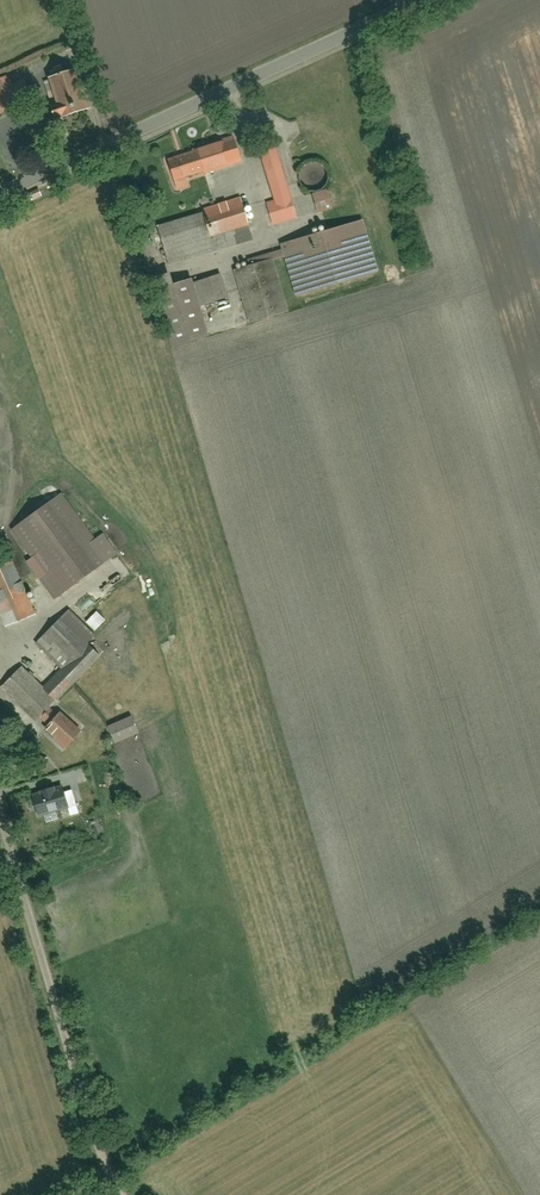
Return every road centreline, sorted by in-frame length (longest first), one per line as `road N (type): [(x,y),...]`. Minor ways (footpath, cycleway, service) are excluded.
road 1 (tertiary): [(424,0),(0,198)]
road 2 (residential): [(120,1194),(89,1116),(0,813)]

